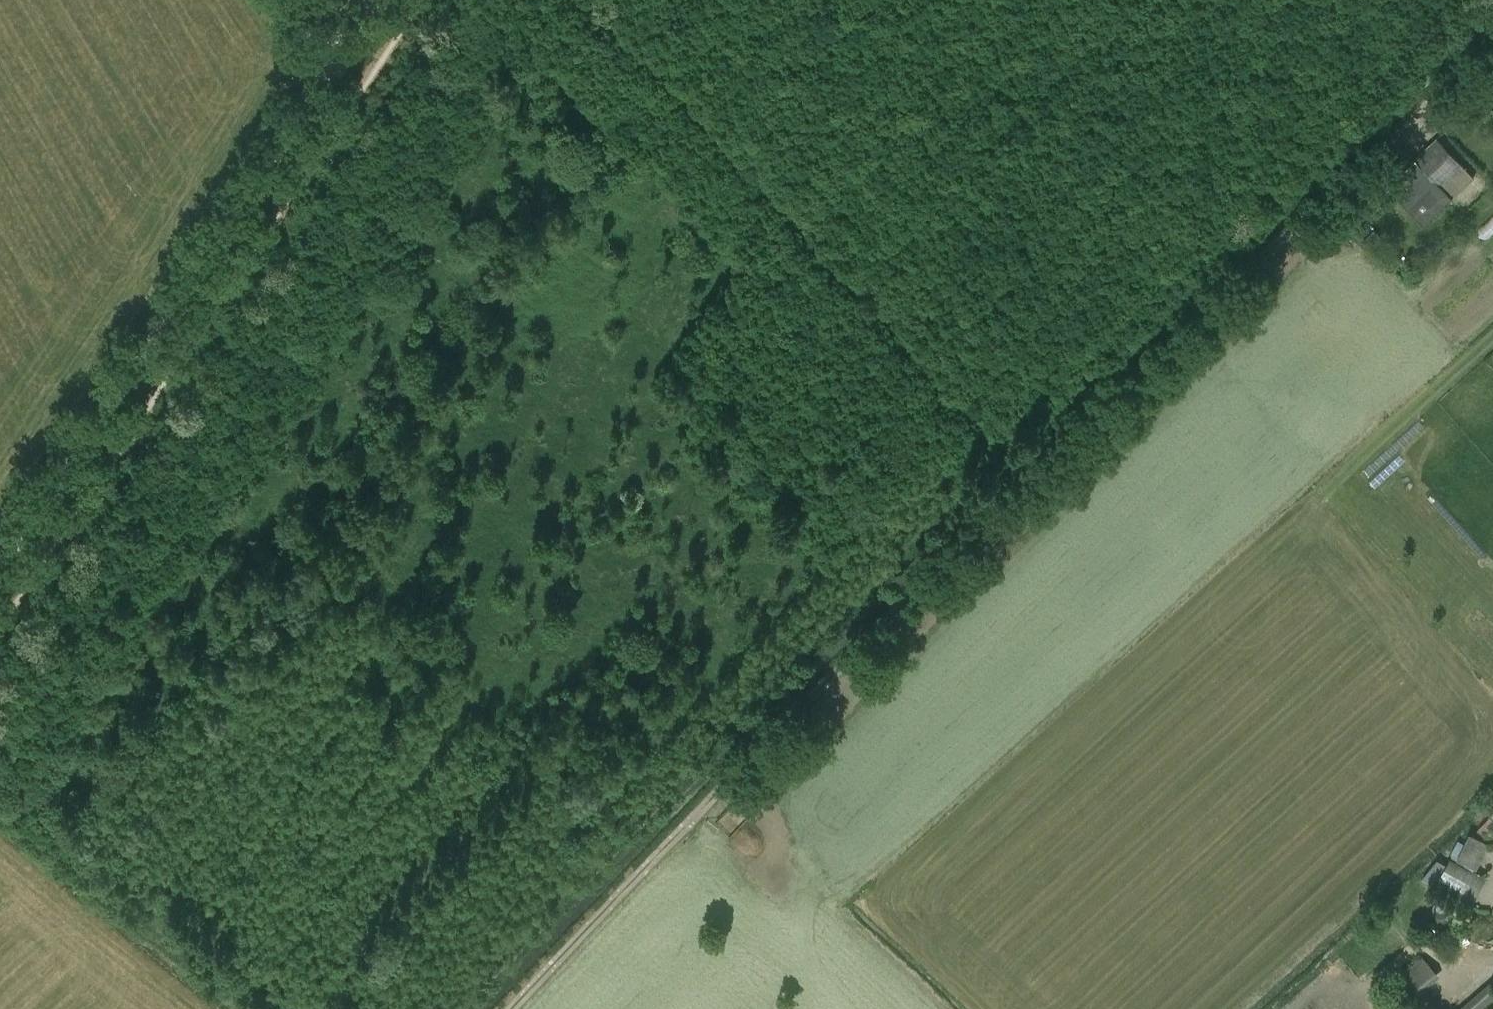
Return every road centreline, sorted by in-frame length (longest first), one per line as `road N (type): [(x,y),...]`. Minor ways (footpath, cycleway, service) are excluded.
road 1 (unclassified): [(0,576),(383,0)]

